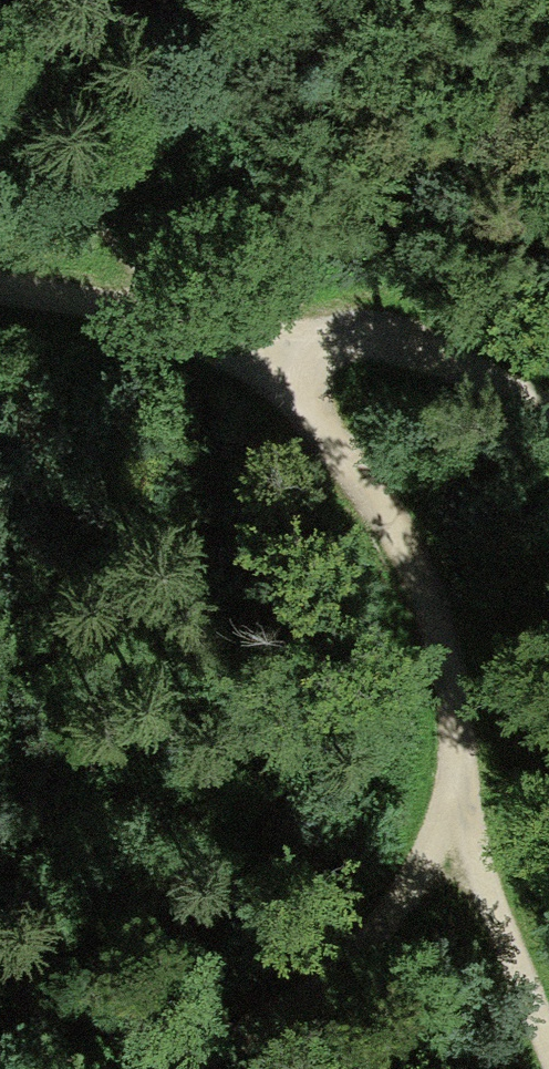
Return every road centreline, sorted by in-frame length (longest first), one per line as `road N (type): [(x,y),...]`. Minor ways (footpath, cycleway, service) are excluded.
road 1 (track): [(260,337),(412,570),(442,669),(447,791),(391,914),(292,1012),(151,1068)]
road 2 (track): [(260,337),(419,354),(548,403)]
road 3 (track): [(447,791),(548,1065)]
road 4 (track): [(260,337),(185,312),(0,285)]
road 5 (track): [(185,312),(0,158)]

